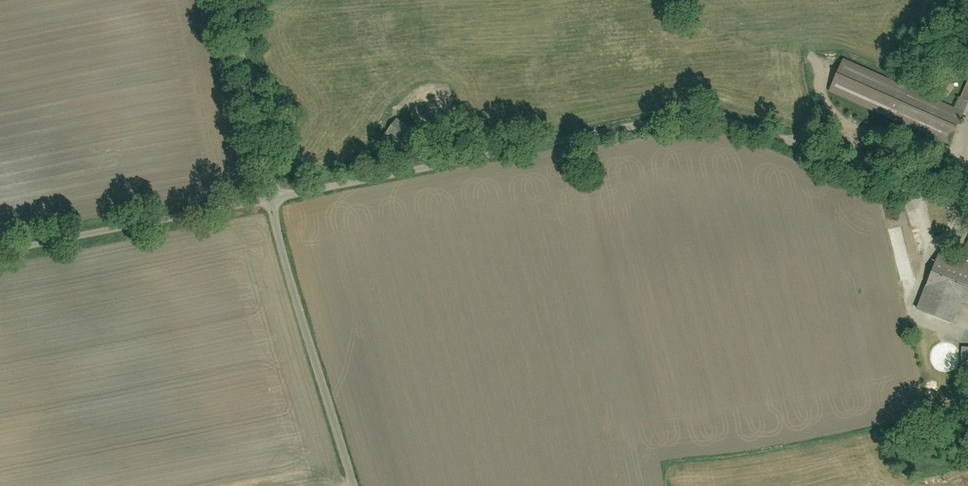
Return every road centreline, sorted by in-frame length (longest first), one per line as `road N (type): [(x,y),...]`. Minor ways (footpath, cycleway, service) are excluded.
road 1 (unclassified): [(269,199),(665,117),(716,118),(967,211)]
road 2 (residential): [(355,485),(269,199)]
road 3 (unclassified): [(0,253),(269,199)]
road 4 (residential): [(269,199),(230,0)]

